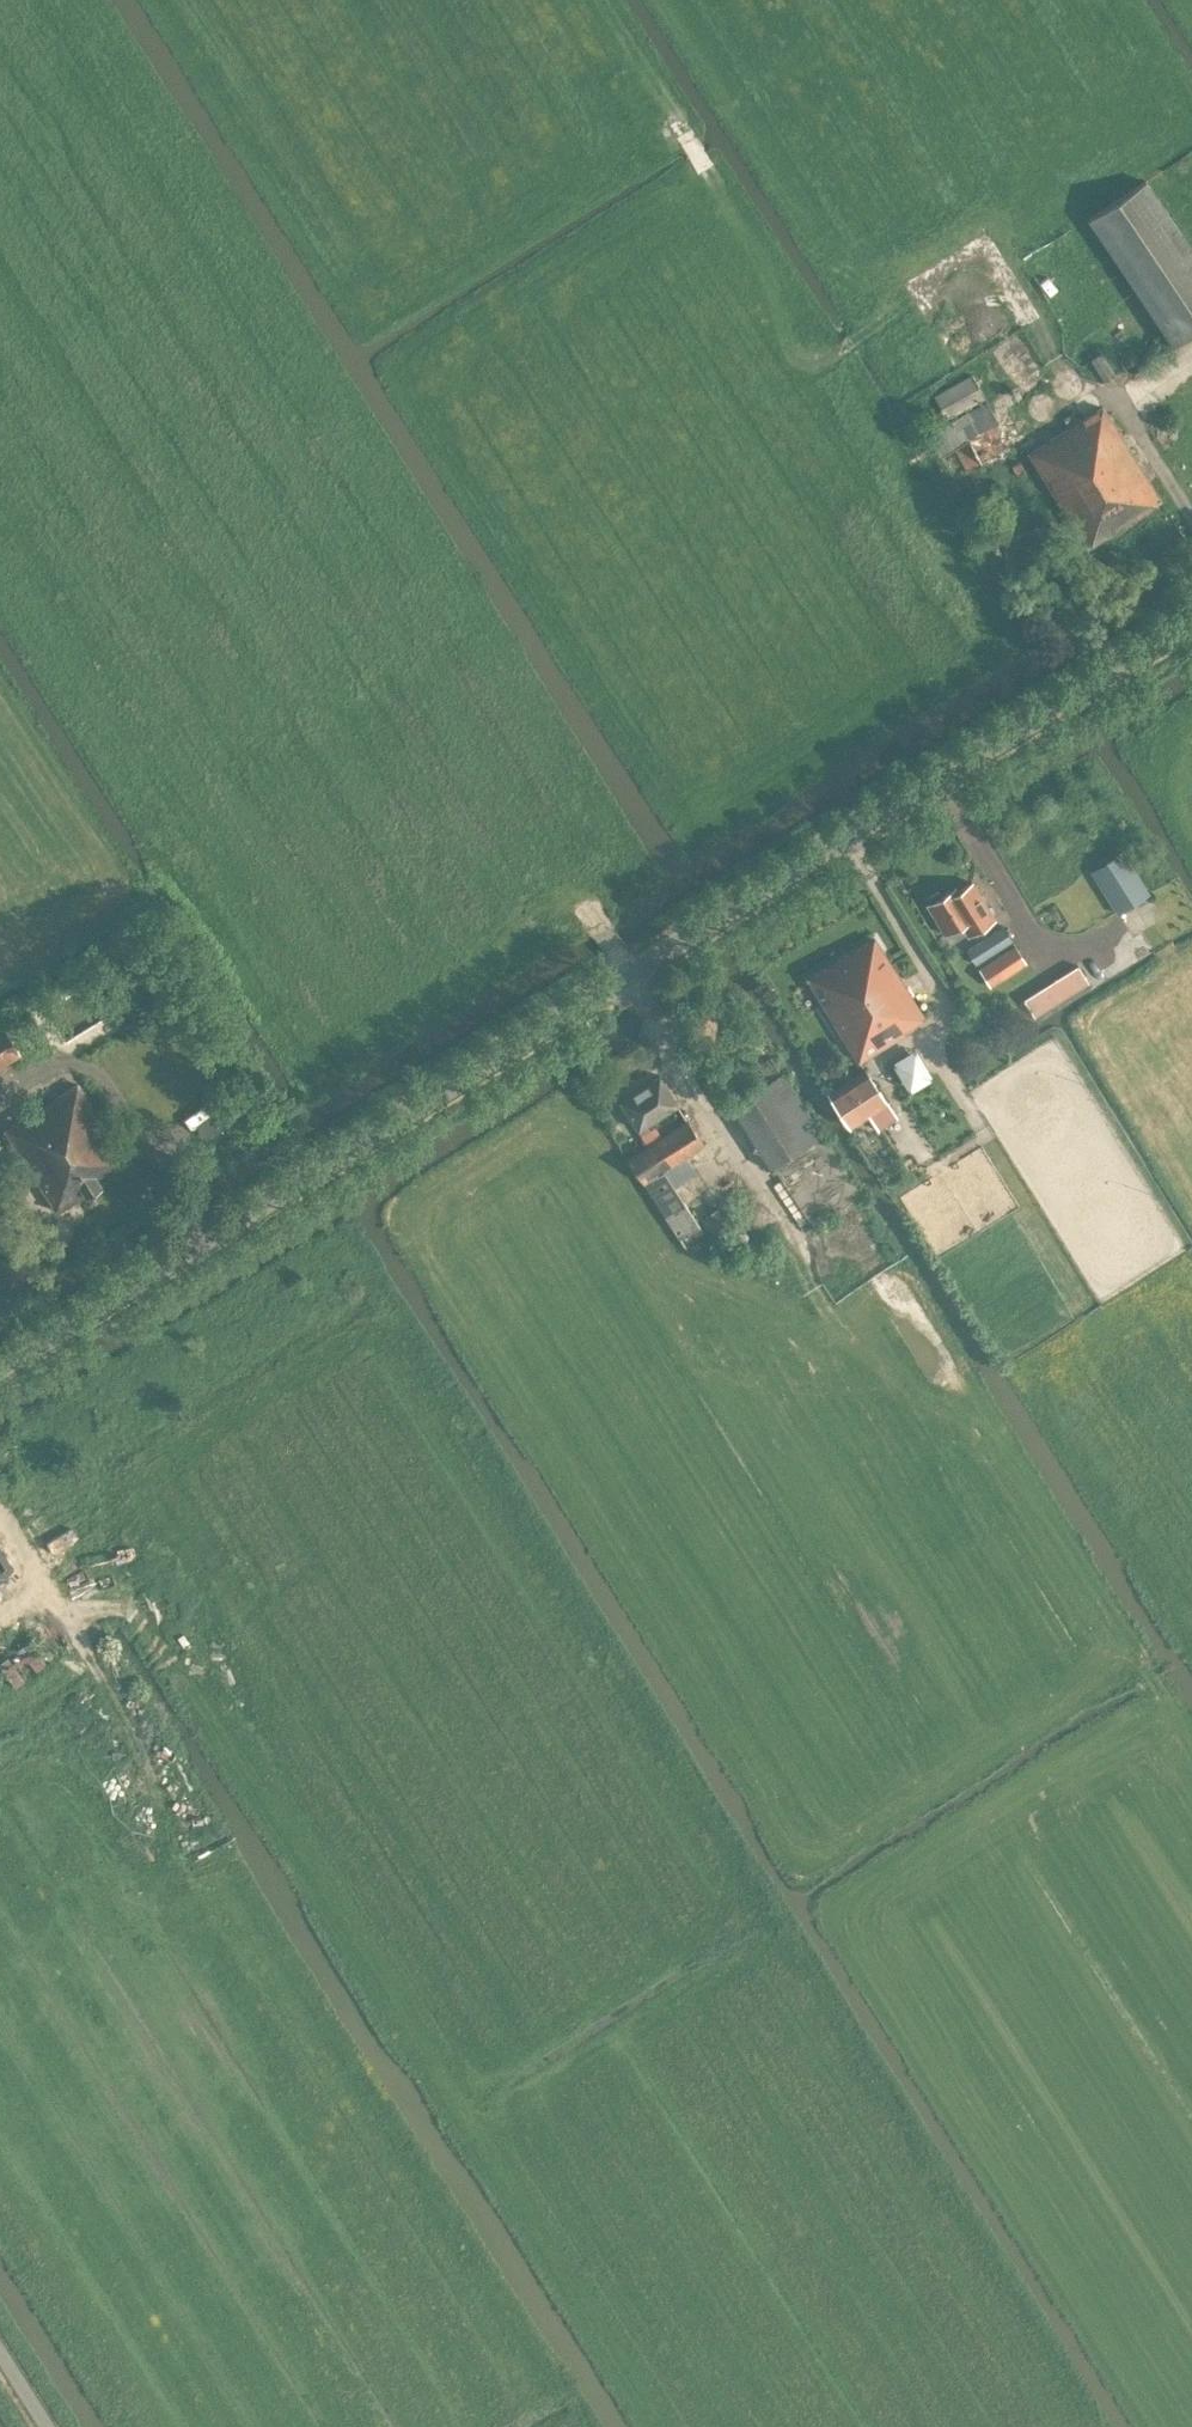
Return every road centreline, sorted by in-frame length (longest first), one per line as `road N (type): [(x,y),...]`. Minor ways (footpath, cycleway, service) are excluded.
road 1 (tertiary): [(0,1369),(1191,624)]

